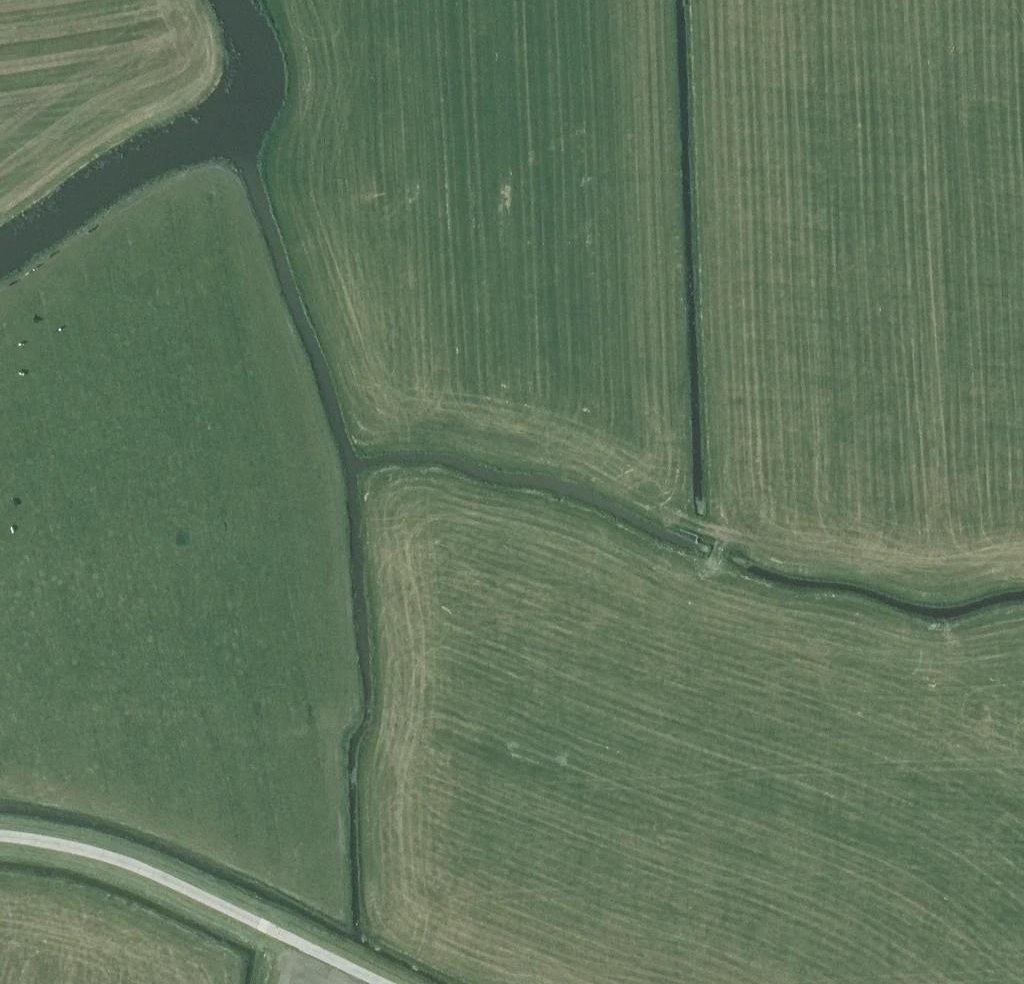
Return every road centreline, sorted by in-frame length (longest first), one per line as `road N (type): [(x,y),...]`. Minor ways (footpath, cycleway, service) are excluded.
road 1 (unclassified): [(383,983),(143,871),(0,833)]

